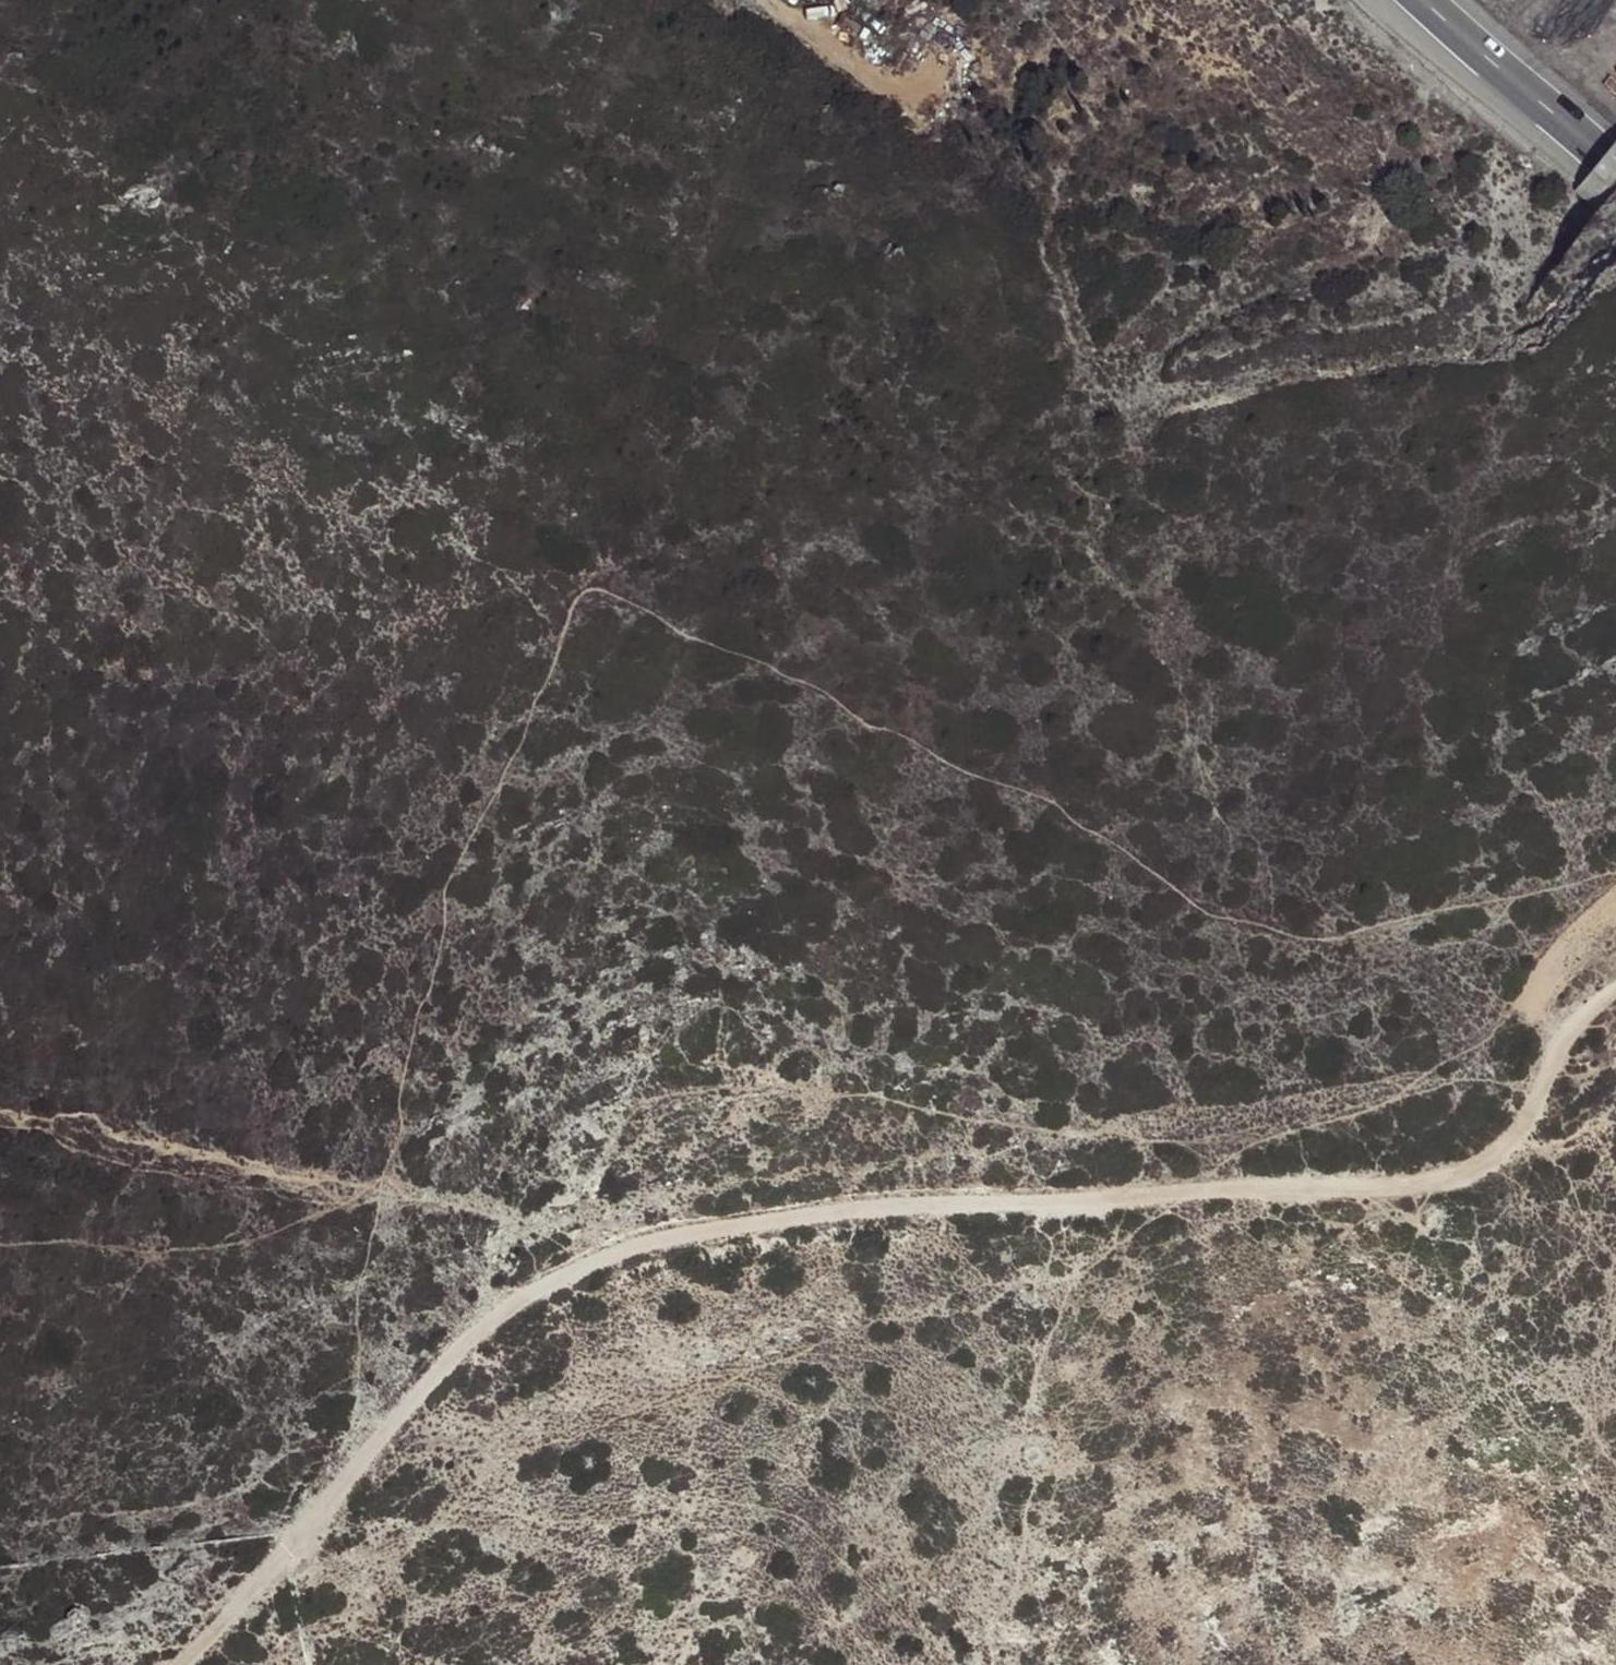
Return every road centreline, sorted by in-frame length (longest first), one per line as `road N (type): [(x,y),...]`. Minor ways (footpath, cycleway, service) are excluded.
road 1 (track): [(178,1664),(453,1353),(559,1278),(647,1247),(738,1230),(954,1205),(1453,1181),(1524,1134),(1549,1054),(1585,1012),(1615,994)]
road 2 (motorway): [(1426,0),(1615,163)]

